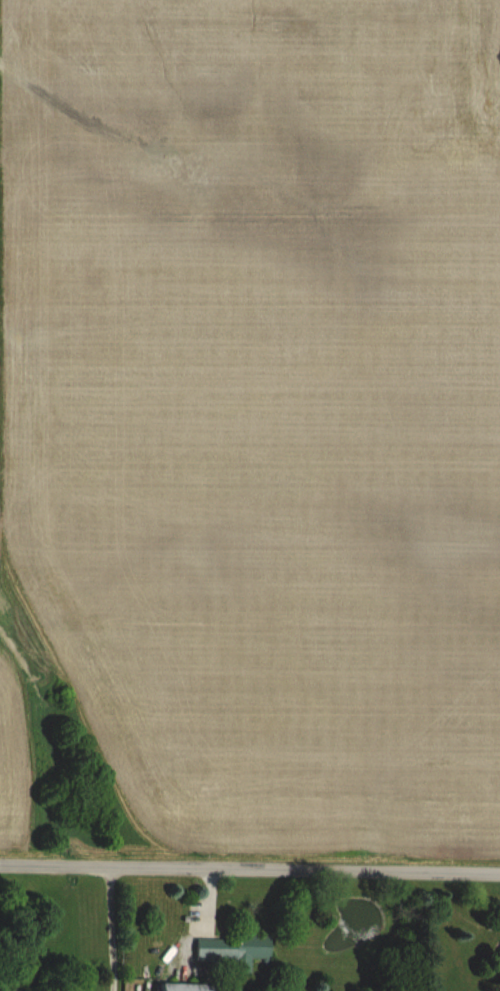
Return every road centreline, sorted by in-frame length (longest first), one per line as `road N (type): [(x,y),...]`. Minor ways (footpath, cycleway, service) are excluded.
road 1 (residential): [(0,865),(499,874)]

